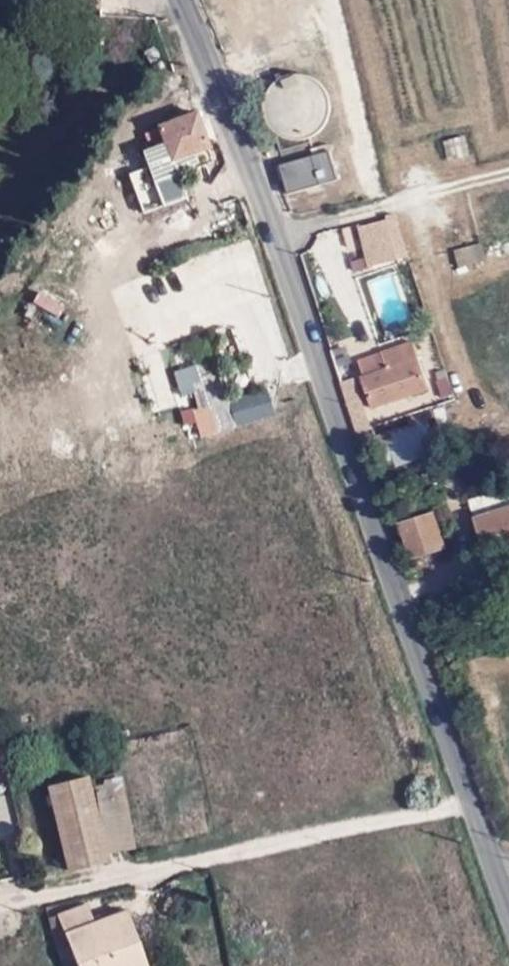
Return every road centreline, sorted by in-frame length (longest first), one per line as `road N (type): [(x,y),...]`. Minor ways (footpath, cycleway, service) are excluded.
road 1 (unclassified): [(508,899),(389,581),(270,213),(180,0)]

